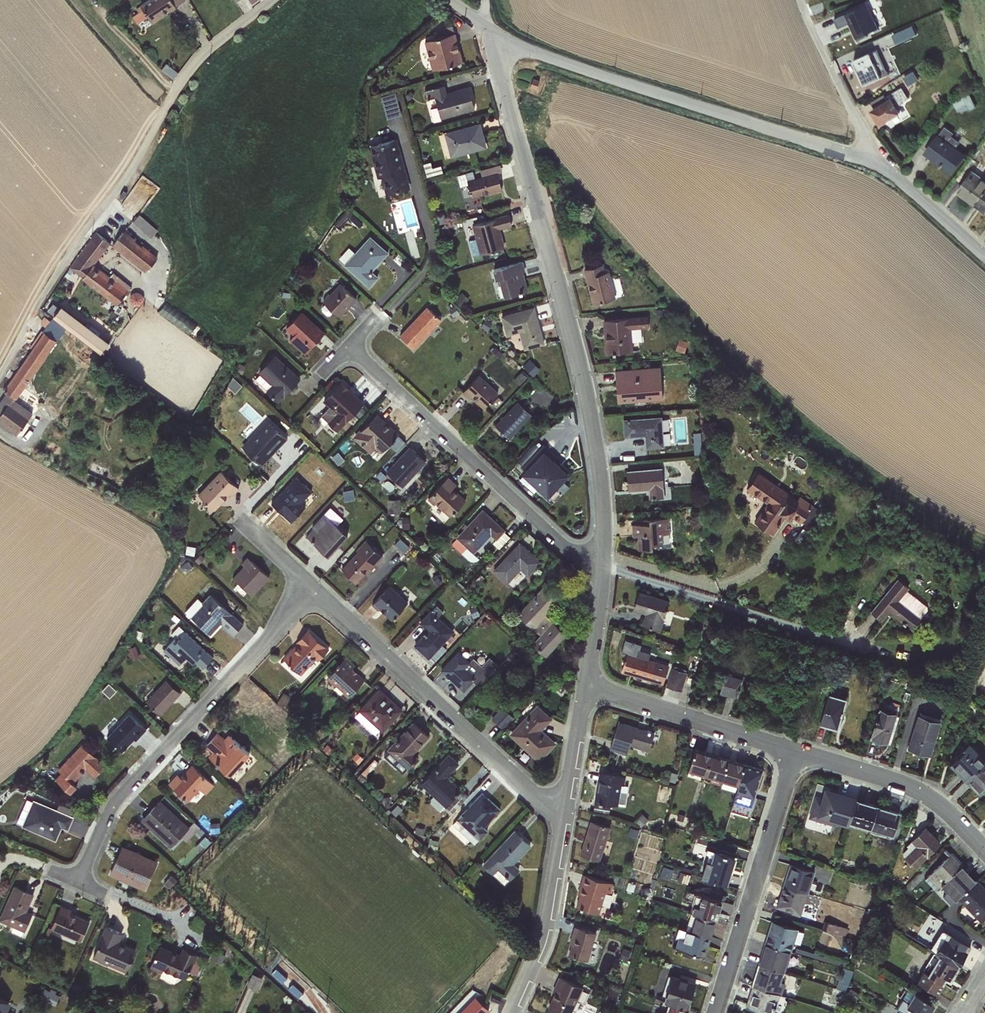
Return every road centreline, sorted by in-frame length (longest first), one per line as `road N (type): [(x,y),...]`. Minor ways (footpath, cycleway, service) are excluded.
road 1 (residential): [(492,34),(591,413),(601,581)]
road 2 (residential): [(270,0),(188,71),(0,374)]
road 3 (residential): [(881,165),(492,34)]
road 4 (residential): [(311,588),(110,810),(80,882)]
road 5 (residential): [(601,581),(348,346)]
road 6 (residential): [(562,816),(311,588)]
road 7 (residential): [(794,753),(713,1012)]
road 8 (residential): [(794,753),(584,688)]
road 9 (residential): [(984,851),(933,800),(794,753)]
road 10 (track): [(406,138),(430,258),(426,273),(371,323)]
road 11 (residential): [(562,816),(544,925),(508,1012)]
road 12 (residential): [(881,165),(799,0)]
road 13 (residential): [(984,254),(881,165)]
road 14 (residential): [(584,688),(562,816)]

